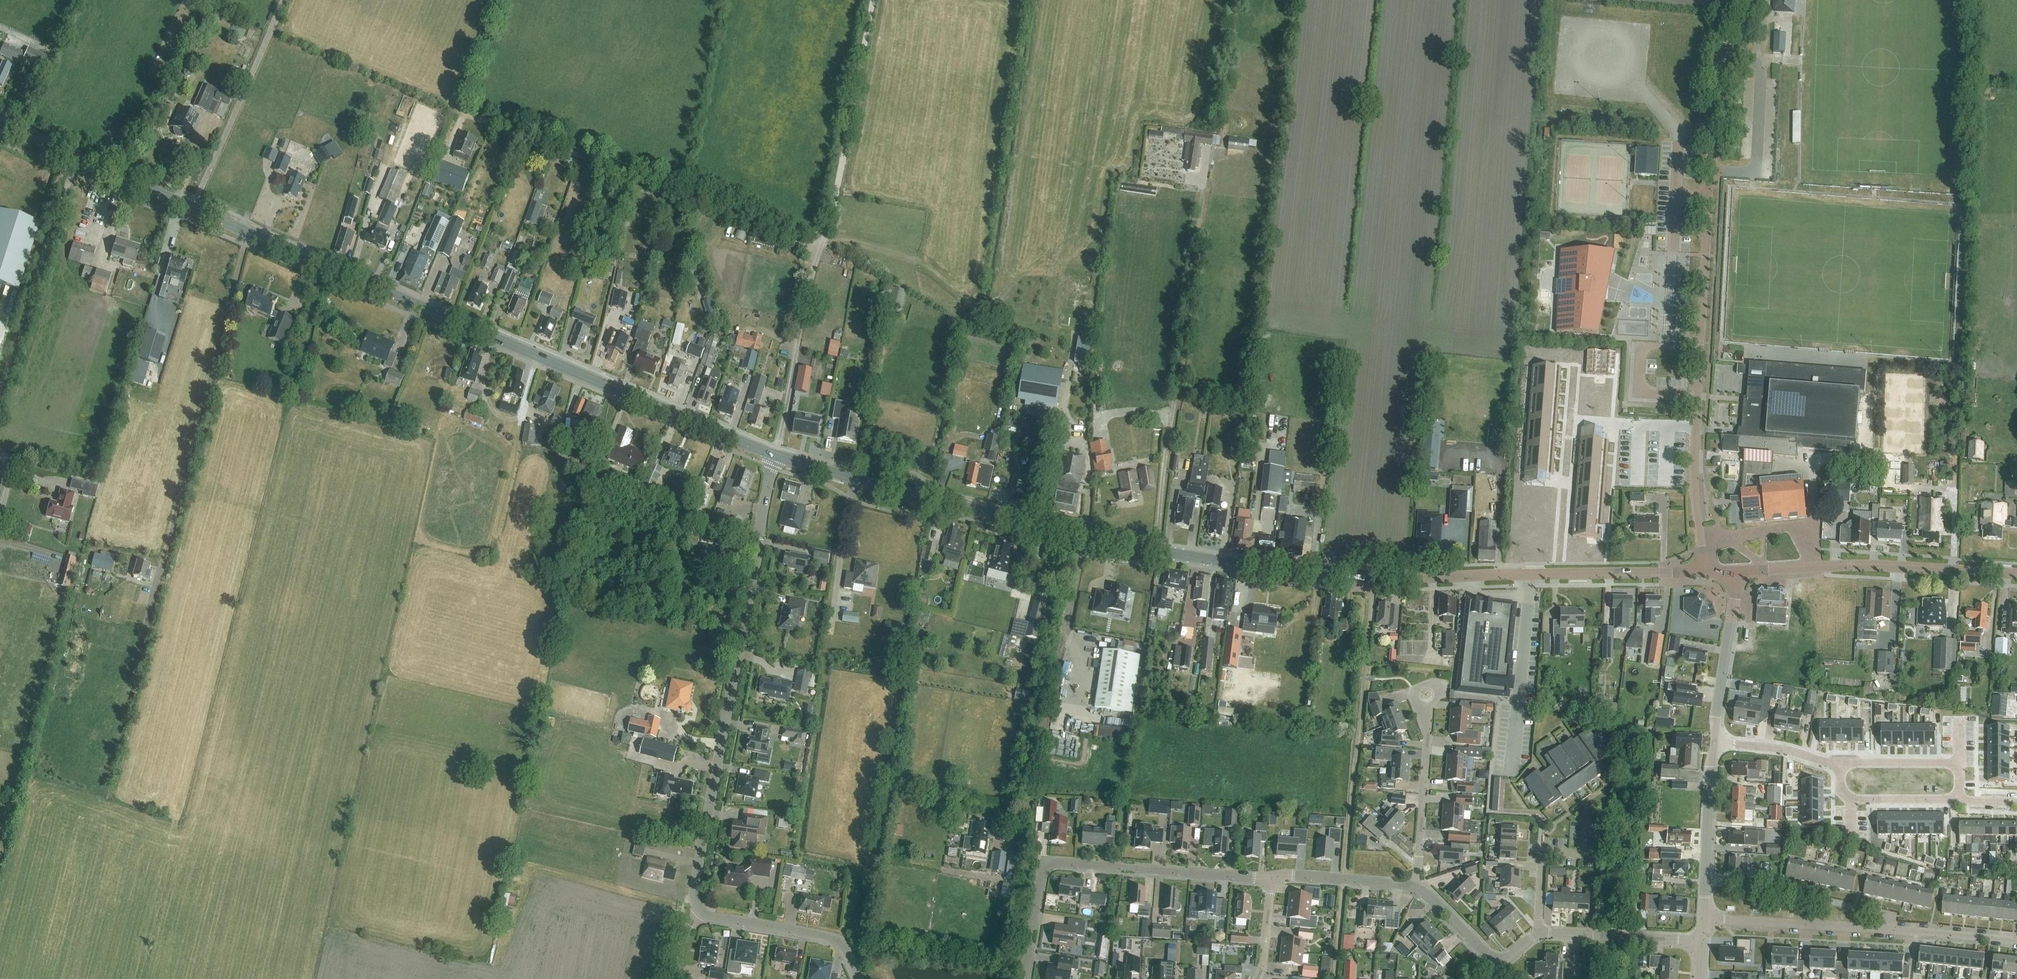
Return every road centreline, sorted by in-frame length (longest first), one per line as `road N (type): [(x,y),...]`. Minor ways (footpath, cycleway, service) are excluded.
road 1 (secondary): [(775,454),(0,122)]
road 2 (secondary): [(1372,579),(1081,534),(775,454)]
road 3 (tertiary): [(1704,572),(1694,473),(1713,101),(1735,0)]
road 4 (track): [(810,254),(465,107),(456,83),(487,0)]
road 5 (unclassified): [(704,913),(695,888),(771,468)]
road 6 (track): [(1158,550),(1196,200)]
road 7 (residential): [(1271,875),(1042,864),(1024,978)]
road 8 (secondary): [(1372,579),(1704,572)]
road 9 (residential): [(2016,941),(1704,918)]
road 10 (residential): [(1718,743),(1786,748),(1940,801),(2016,805)]
road 11 (secondary): [(1734,573),(1871,565),(2016,573)]
road 12 (track): [(0,409),(77,157)]
road 13 (track): [(868,0),(826,234),(810,254)]
road 14 (track): [(810,254),(777,446)]
road 15 (residential): [(1416,888),(1428,695)]
road 16 (unclassified): [(857,978),(831,938),(704,913)]
road 17 (tertiary): [(1704,918),(1718,743)]
road 18 (tertiary): [(1718,743),(1734,573)]
road 19 (residential): [(1703,941),(1537,933)]
road 20 (residential): [(1416,888),(1271,875)]
road 21 (residential): [(1537,933),(1541,855),(1601,852)]

